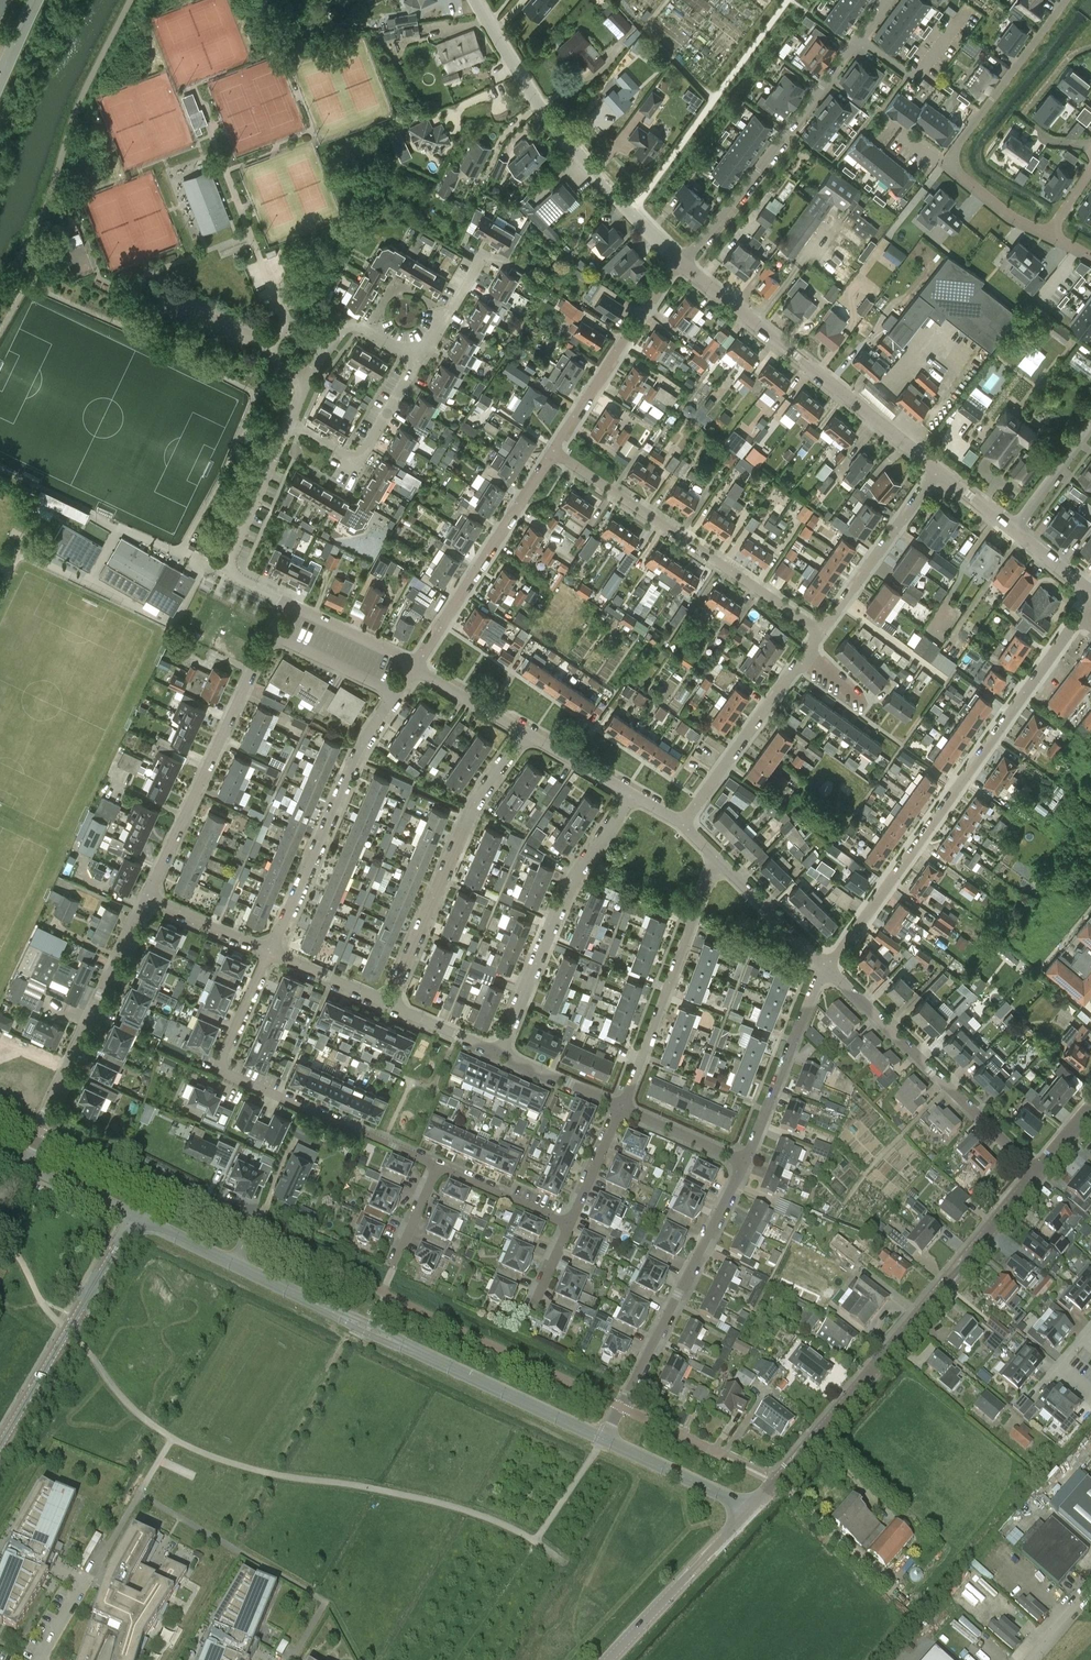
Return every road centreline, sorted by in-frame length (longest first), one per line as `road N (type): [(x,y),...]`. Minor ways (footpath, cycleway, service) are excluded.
road 1 (residential): [(233,1265),(24,1159),(146,898)]
road 2 (residential): [(751,1512),(1038,1173)]
road 3 (residential): [(826,971),(1075,618)]
road 4 (residential): [(437,1167),(223,1069),(270,953)]
road 5 (residential): [(937,470),(679,258)]
road 6 (residential): [(1066,0),(945,165),(1023,225),(1051,233)]
road 7 (residential): [(885,0),(697,246),(679,258)]
road 8 (residential): [(679,258),(559,132),(476,0)]
road 9 (residential): [(822,635),(552,450)]
road 10 (residential): [(603,1439),(745,1163)]
road 11 (residential): [(390,1006),(473,807),(525,732)]
road 12 (residential): [(499,1054),(562,901),(632,793)]
road 13 (residential): [(146,898),(268,631)]
road 14 (residential): [(1038,1173),(826,971)]
road 15 (residential): [(270,953),(339,792),(395,693)]
road 16 (track): [(139,1495),(326,1602),(290,1659)]
road 17 (residential): [(619,1107),(715,856)]
road 18 (residential): [(603,1439),(369,1331)]
road 19 (residential): [(552,450),(414,666)]
road 20 (residential): [(679,258),(552,450)]
road 21 (residential): [(282,601),(223,569),(291,421)]
road 22 (residential): [(683,827),(805,658)]
road 23 (residential): [(745,1163),(826,971)]
road 24 (unclassified): [(611,1659),(751,1512)]
road 25 (residential): [(822,635),(937,470)]
road 26 (residential): [(291,421),(356,454),(418,359)]
road 27 (residential): [(369,1331),(437,1167)]
road 28 (residential): [(1090,144),(1052,141),(1022,115),(1068,58),(1090,47)]
road 29 (track): [(950,1088),(874,1164),(835,1219)]
road 30 (residential): [(751,1512),(603,1439)]
road 31 (residential): [(826,971),(715,856)]
road 32 (residential): [(369,1331),(233,1265)]
road 33 (residential): [(414,666),(282,601)]
road 34 (residential): [(569,1226),(437,1167)]
road 35 (residential): [(395,693),(268,631)]
road 36 (track): [(173,1440),(100,1559)]
road 37 (residential): [(745,1163),(619,1107)]
road 38 (residential): [(270,953),(146,898)]
road 39 (residential): [(390,1006),(270,953)]
road 40 (residential): [(619,1107),(499,1054)]
road 41 (residential): [(525,732),(414,666)]
road 42 (residential): [(569,1226),(619,1107)]
road 43 (residential): [(1013,531),(1090,428)]
road 44 (residential): [(306,383),(271,356),(272,334),(284,326),(327,342)]
road 45 (residential): [(418,359),(484,253)]
road 46 (residential): [(632,793),(525,732)]

